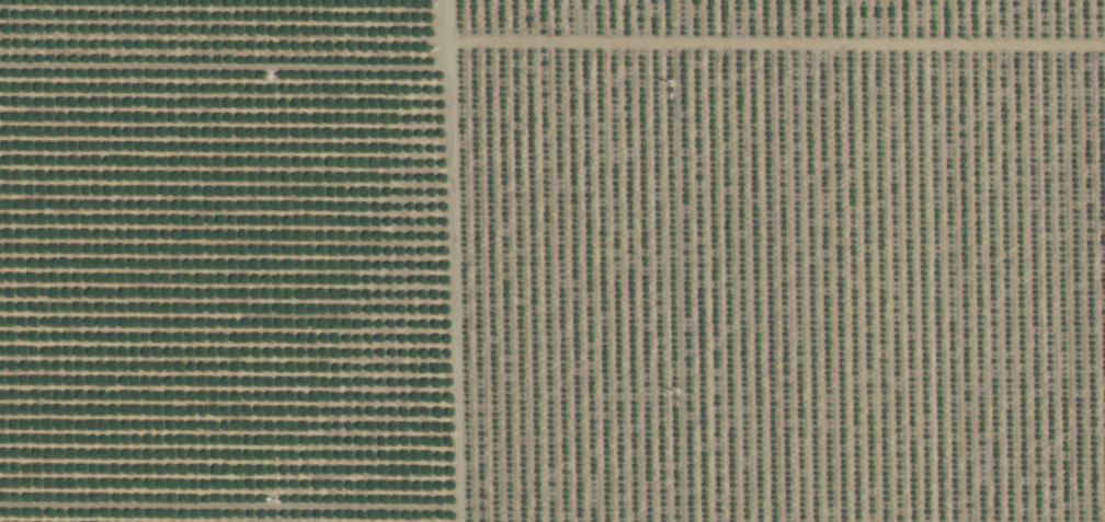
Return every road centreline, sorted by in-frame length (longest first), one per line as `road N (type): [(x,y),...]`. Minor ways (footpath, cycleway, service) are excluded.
road 1 (track): [(448,0),(459,521)]

